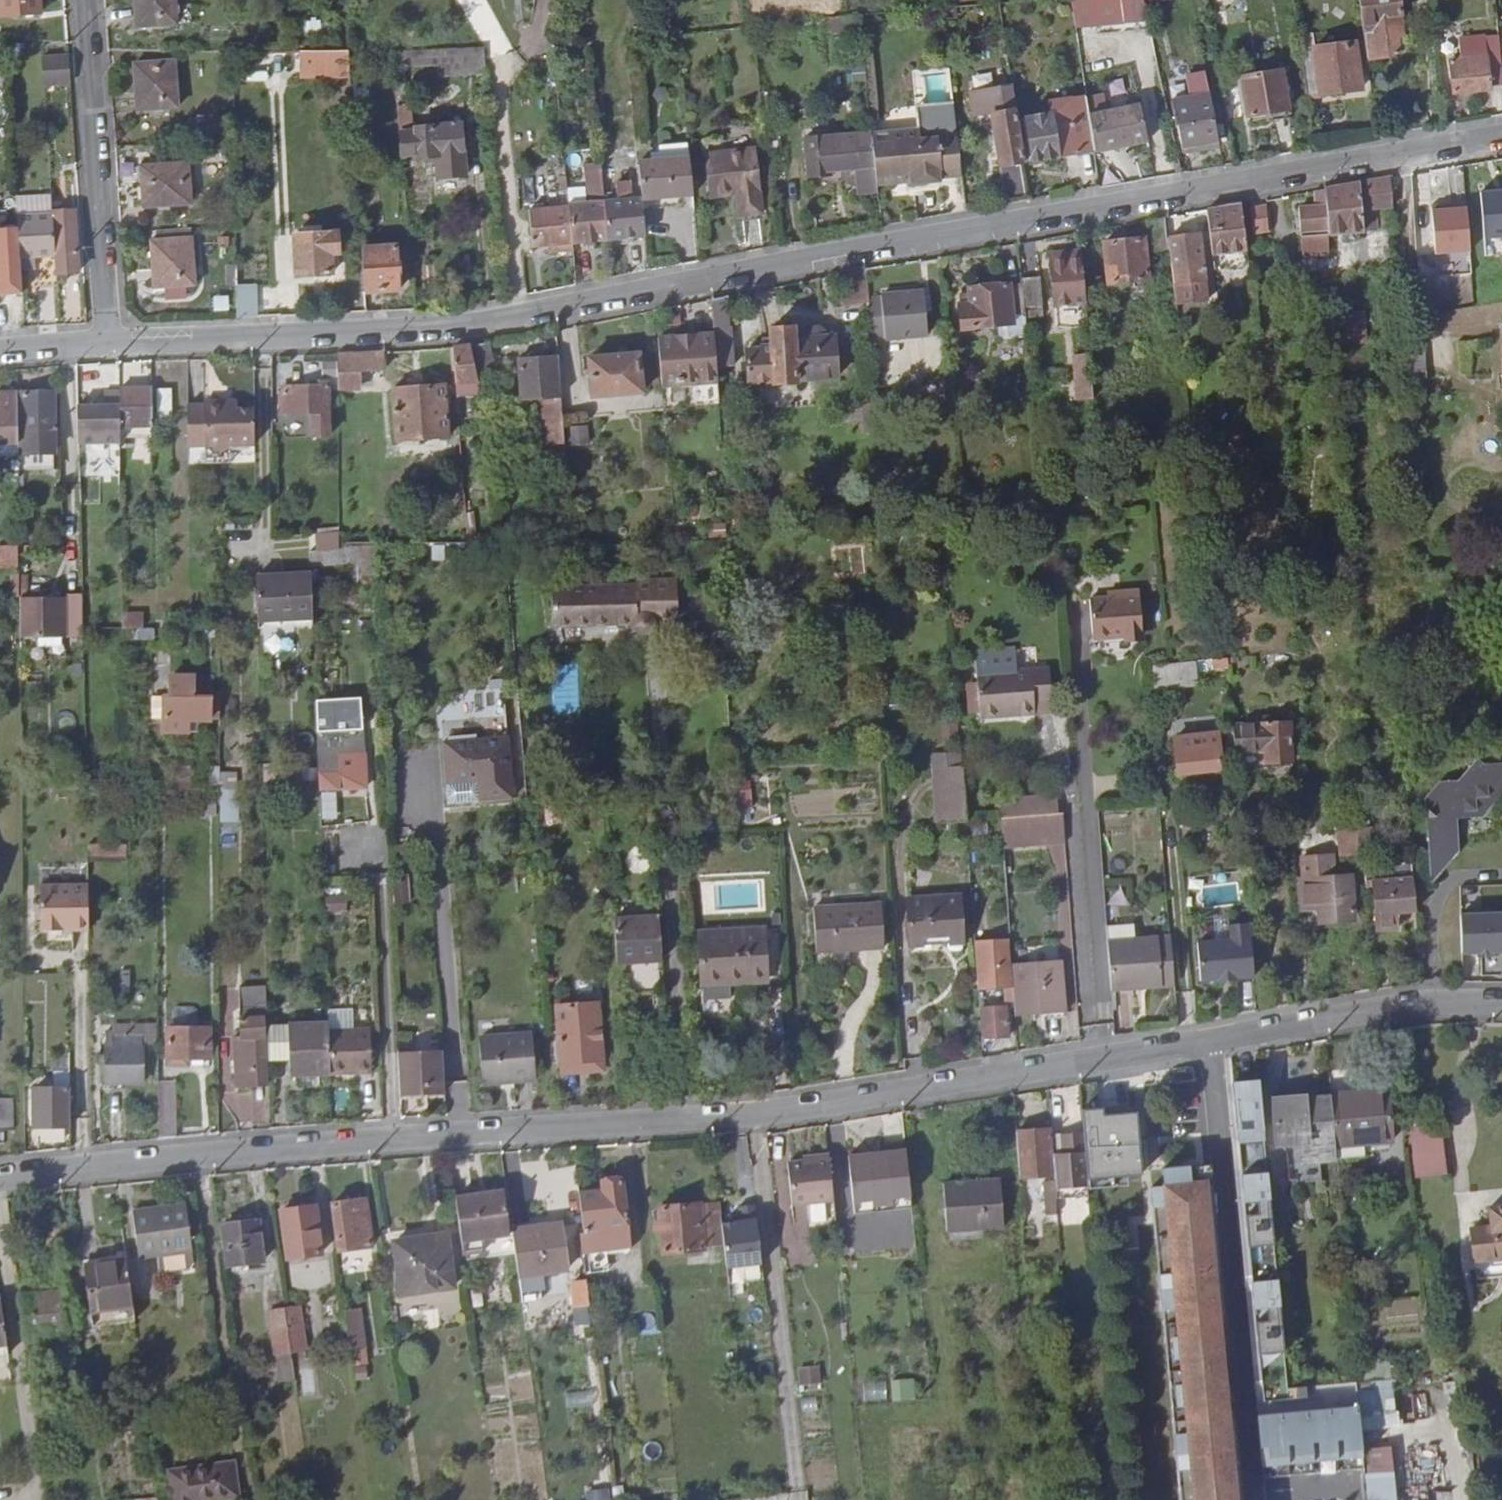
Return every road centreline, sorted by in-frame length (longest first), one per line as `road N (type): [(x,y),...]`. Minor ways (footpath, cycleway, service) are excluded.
road 1 (residential): [(0,1177),(307,1141),(756,1109),(1366,1011),(1501,1002)]
road 2 (residential): [(106,339),(268,336),(485,316),(1501,138)]
road 3 (residential): [(106,339),(78,0)]

